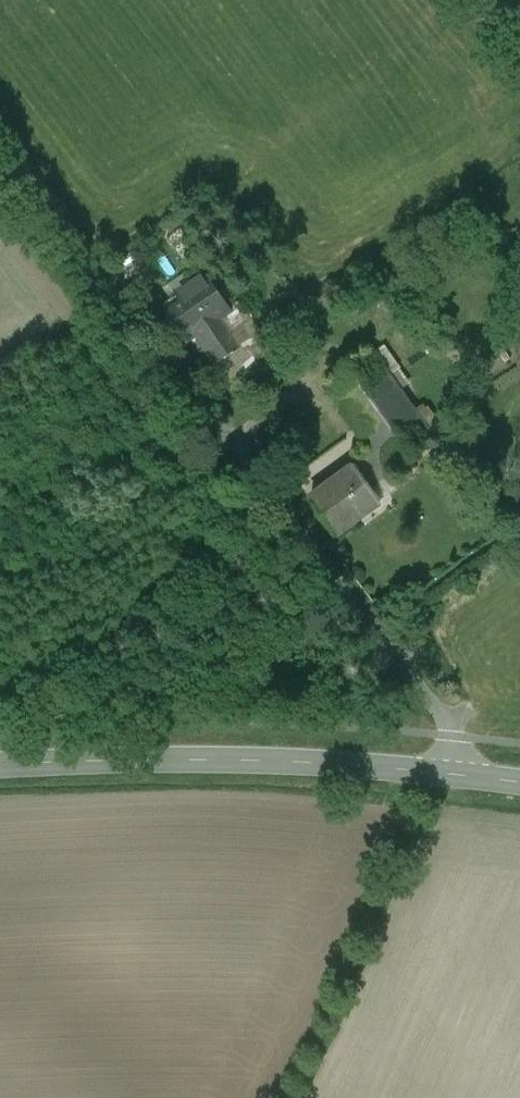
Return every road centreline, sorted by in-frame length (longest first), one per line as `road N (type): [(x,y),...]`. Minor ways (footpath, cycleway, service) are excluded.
road 1 (residential): [(99,268),(454,738),(455,775)]
road 2 (tertiary): [(0,765),(257,760),(455,775)]
road 3 (unclassified): [(0,138),(99,268)]

